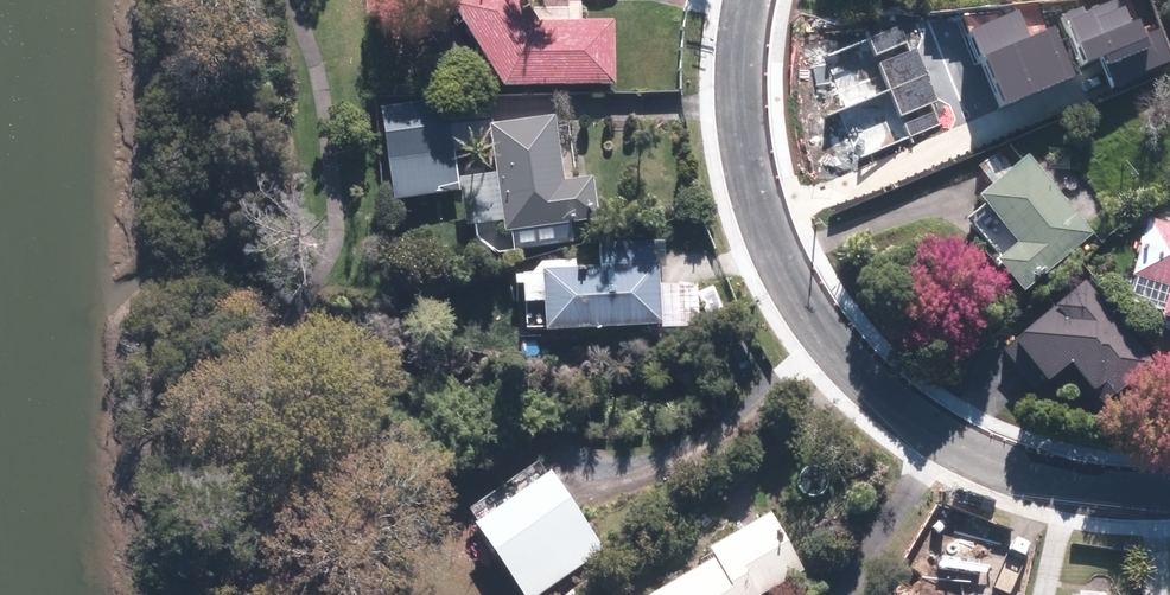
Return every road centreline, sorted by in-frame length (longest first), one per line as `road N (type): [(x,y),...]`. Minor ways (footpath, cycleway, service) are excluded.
road 1 (residential): [(1169,485),(1127,486),(1016,465),(928,418),(838,341),(780,261),(748,162),(744,33),(752,0)]

